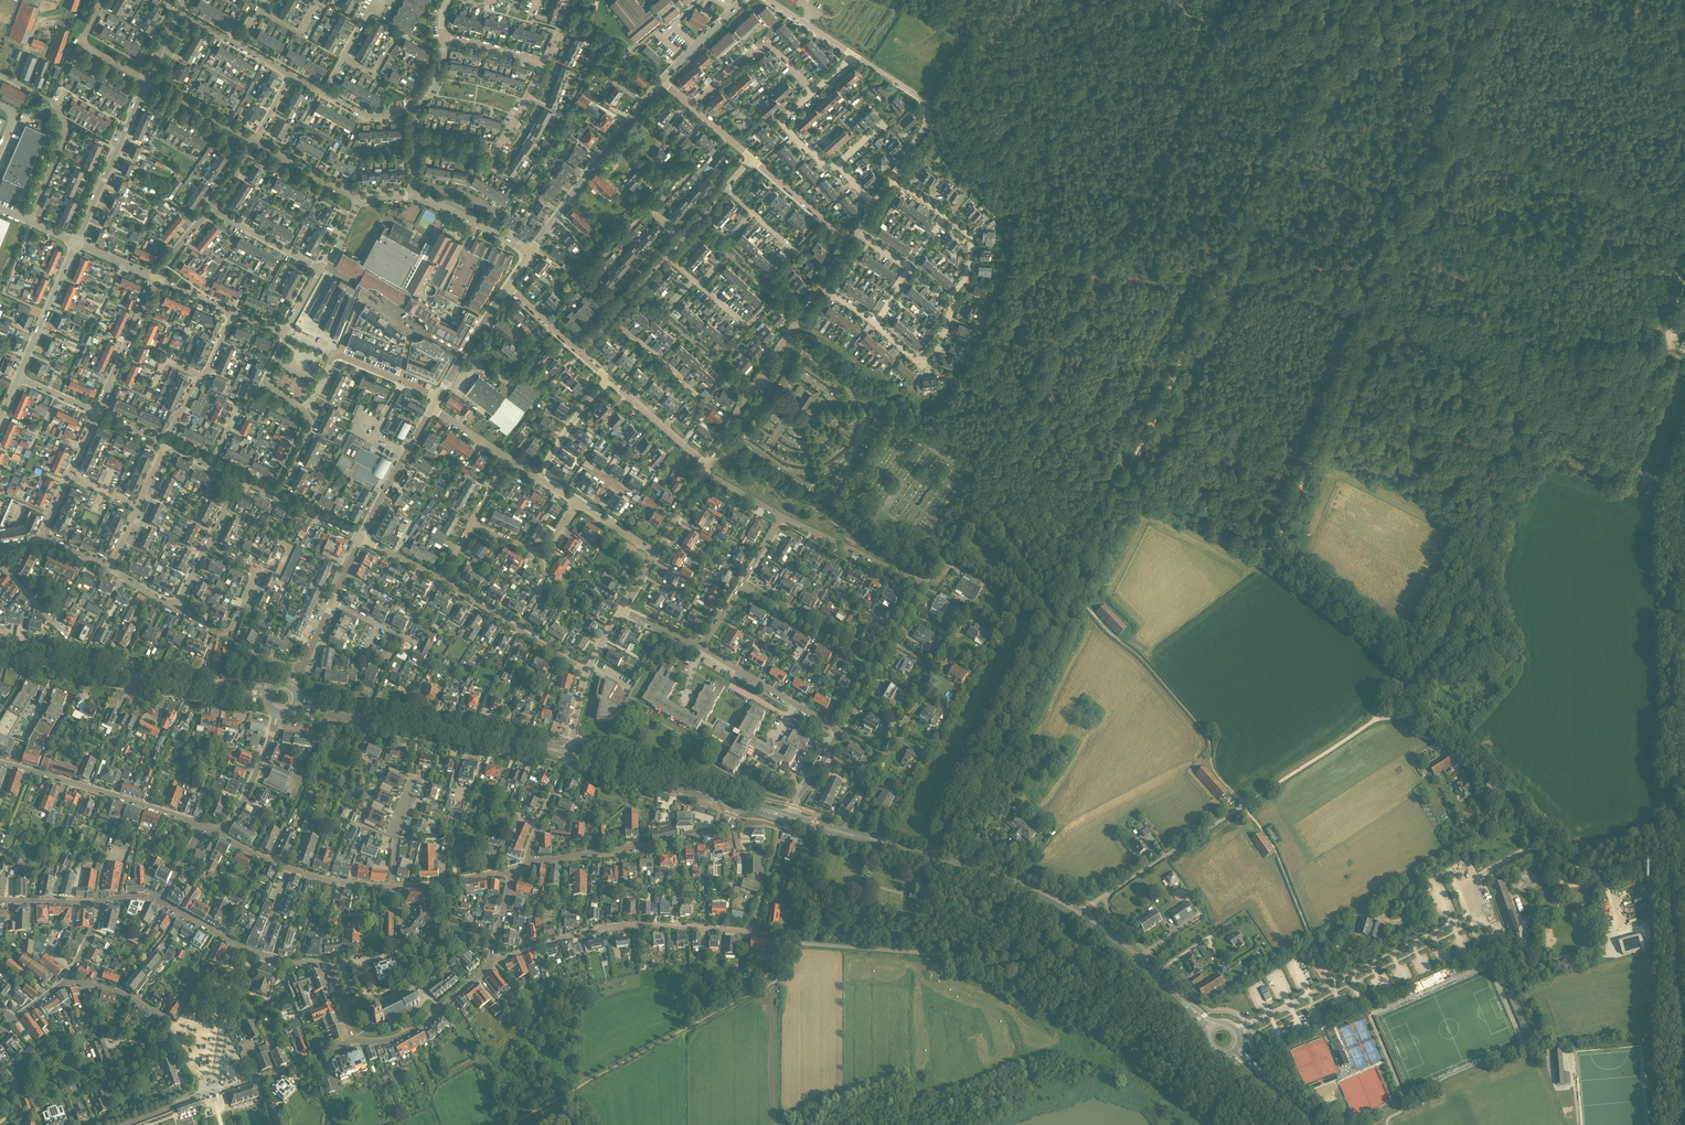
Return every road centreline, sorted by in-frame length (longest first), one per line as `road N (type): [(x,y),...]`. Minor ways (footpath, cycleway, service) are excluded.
road 1 (track): [(1019,244),(1196,274),(1235,259),(1391,303),(1547,361),(1659,350)]
road 2 (track): [(1024,408),(1241,0)]
road 3 (track): [(1377,719),(1423,653),(1522,426),(1613,461)]
road 4 (track): [(934,847),(1112,482)]
road 5 (track): [(1024,408),(963,373),(1019,244),(929,113)]
road 6 (unclassified): [(1257,1021),(1472,916),(1460,885),(1542,839)]
road 7 (track): [(794,942),(769,985),(506,1124)]
road 8 (unclassified): [(1678,851),(1674,600),(1684,536)]
road 9 (track): [(1386,277),(1501,0)]
road 10 (track): [(1386,277),(1270,549)]
road 11 (track): [(1364,0),(1235,259)]
road 12 (residential): [(493,960),(632,924),(752,932)]
road 13 (track): [(1112,482),(1235,259)]
road 14 (track): [(1455,118),(1684,210)]
road 15 (tertiary): [(529,253),(662,80)]
road 16 (primary): [(540,747),(330,710)]
road 17 (residential): [(706,464),(820,285)]
road 18 (residential): [(201,833),(164,811),(13,765)]
road 19 (residential): [(952,297),(939,341),(917,360),(820,285)]
road 20 (unclassified): [(1684,489),(1613,461),(1659,350)]
road 21 (residential): [(69,981),(119,992),(165,1018),(212,1091)]
road 22 (unclassified): [(1083,910),(1243,806)]
road 23 (tertiary): [(716,831),(530,863)]
road 24 (track): [(1270,549),(1417,666)]
road 25 (unclassified): [(28,220),(64,124),(56,105),(0,73)]
road 26 (residential): [(175,607),(219,633),(233,628),(258,570),(207,544)]
road 27 (residential): [(221,830),(303,874),(394,887)]
road 28 (residential): [(160,899),(235,944),(327,965)]
road 29 (residential): [(77,242),(146,81)]
road 30 (residential): [(891,180),(925,127),(928,106),(853,55)]
road 31 (residential): [(588,670),(441,581)]
road 32 (tertiary): [(354,1039),(388,1043),(420,1030),(493,960)]
road 33 (residential): [(752,932),(918,954)]
road 34 (primary): [(164,682),(4,654)]
road 35 (residential): [(891,180),(970,238),(966,276),(952,297)]
road 36 (residential): [(839,732),(702,648)]
road 37 (residential): [(877,666),(743,585)]
road 38 (residential): [(923,583),(783,519)]
road 39 (unclassified): [(1678,851),(1601,874),(1569,865),(1542,839)]
road 40 (residential): [(94,413),(157,278)]
road 41 (residential): [(18,378),(77,242)]
road 42 (tertiary): [(361,538),(432,408)]
road 43 (residential): [(165,444),(231,314)]
road 44 (unclassified): [(1443,743),(1542,839)]
road 45 (residential): [(472,523),(542,551),(577,503)]
road 46 (residential): [(706,464),(607,377)]
road 47 (tertiary): [(439,397),(507,286)]
road 48 (residential): [(578,351),(665,255)]
road 49 (residential): [(788,63),(770,43),(690,106)]
road 50 (residential): [(850,238),(753,158)]
road 51 (primary): [(909,851),(879,836),(790,818)]
road 52 (residential): [(255,140),(146,81)]
road 53 (primary): [(790,818),(909,851)]
road 54 (residential): [(319,268),(211,209)]
road 55 (residential): [(537,477),(607,377)]
road 56 (track): [(794,942),(833,827)]
road 57 (residential): [(146,81),(82,44),(99,0)]
road 58 (residential): [(839,168),(823,166),(782,124),(814,91)]
road 59 (residential): [(359,199),(255,140)]
road 60 (residential): [(394,887),(512,875)]

